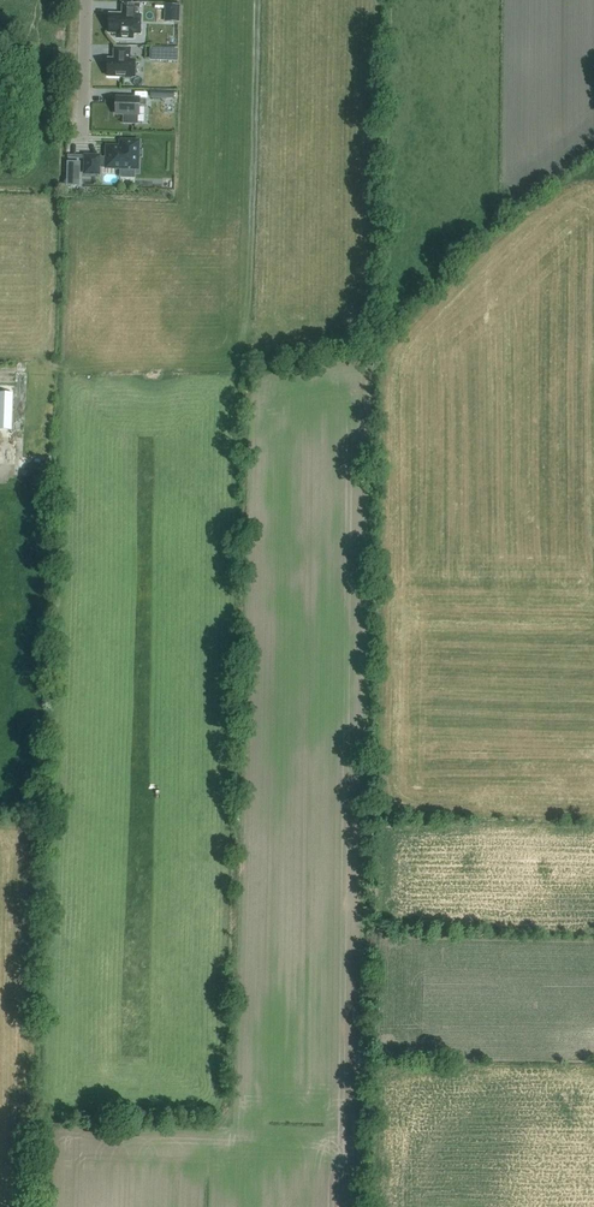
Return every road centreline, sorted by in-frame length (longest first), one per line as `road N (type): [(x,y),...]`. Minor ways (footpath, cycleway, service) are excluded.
road 1 (residential): [(82,136),(86,0)]

